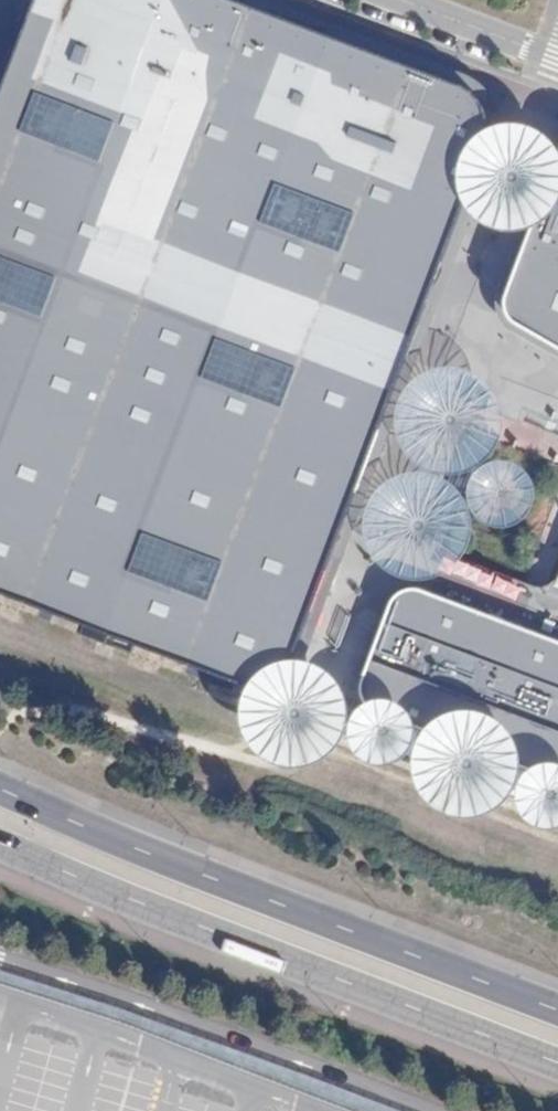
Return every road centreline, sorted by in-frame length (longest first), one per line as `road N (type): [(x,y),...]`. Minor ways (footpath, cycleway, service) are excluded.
road 1 (primary): [(0,844),(557,1069)]
road 2 (primary): [(557,1010),(0,787)]
road 3 (residential): [(399,0),(557,61)]

